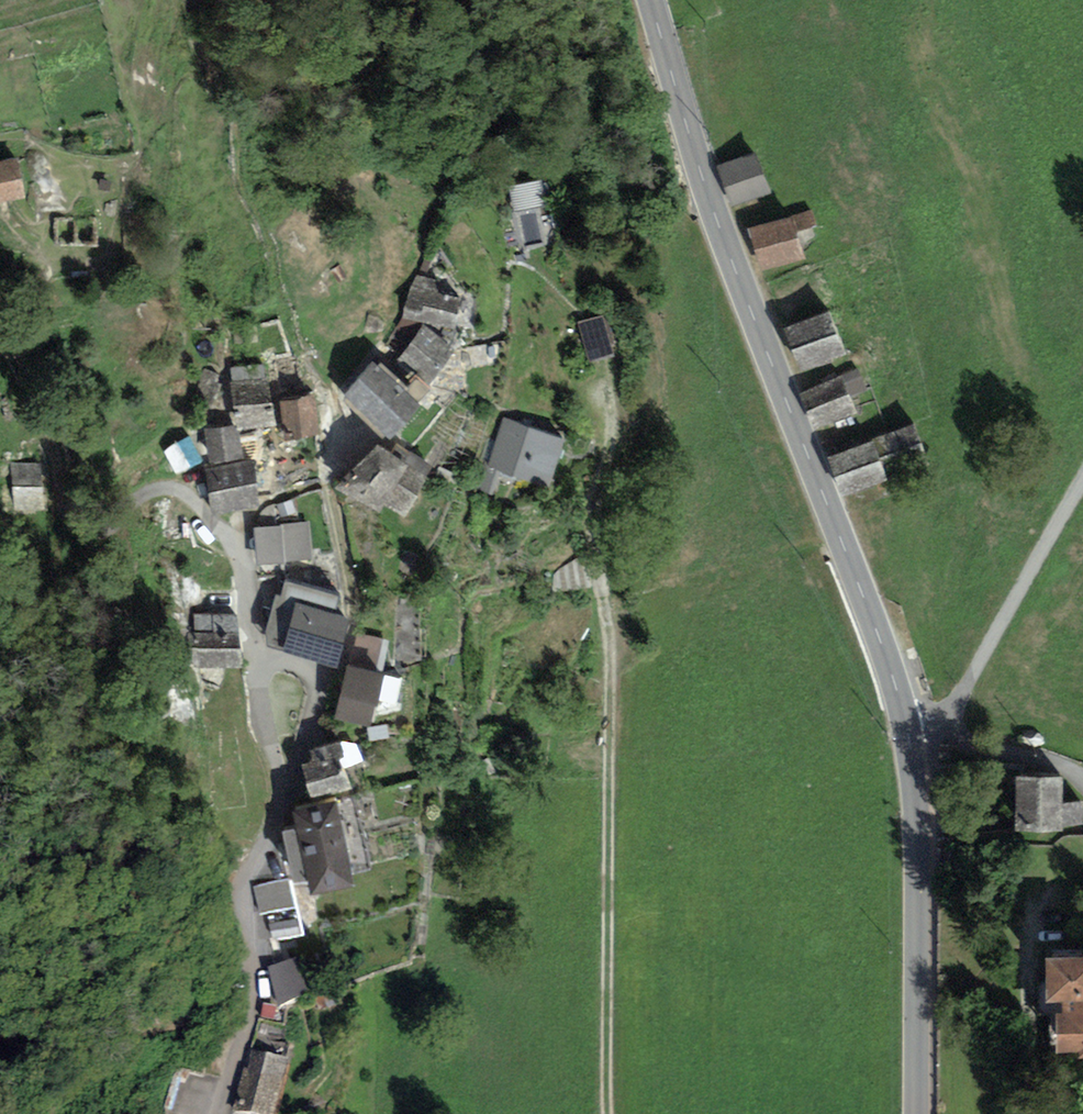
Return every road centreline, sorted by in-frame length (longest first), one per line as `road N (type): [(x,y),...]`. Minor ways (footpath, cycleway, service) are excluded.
road 1 (tertiary): [(648,0),(708,191),(907,730)]
road 2 (track): [(612,1113),(613,656),(604,516),(620,425),(620,381)]
road 3 (residential): [(219,1113),(254,999),(244,888),(276,818),(286,768)]
road 4 (tertiary): [(916,1113),(916,813)]
road 5 (track): [(1082,476),(954,704),(932,728)]
road 6 (track): [(317,689),(350,642),(356,611),(335,517),(334,450)]
road 7 (residential): [(907,730),(932,728),(1043,761),(1082,784)]
road 8 (residential): [(317,689),(304,667),(285,660),(265,671),(266,731),(286,768)]
road 9 (track): [(62,487),(22,370),(0,334)]

